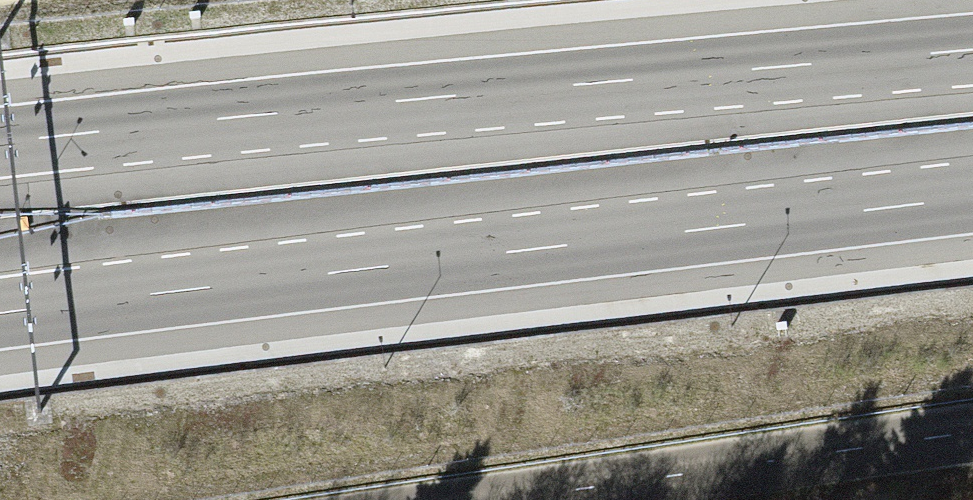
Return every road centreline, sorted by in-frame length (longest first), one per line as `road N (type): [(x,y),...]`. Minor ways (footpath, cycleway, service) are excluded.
road 1 (motorway): [(0,314),(972,198)]
road 2 (motorway): [(972,51),(0,143)]
road 3 (unclassified): [(972,437),(529,499)]

